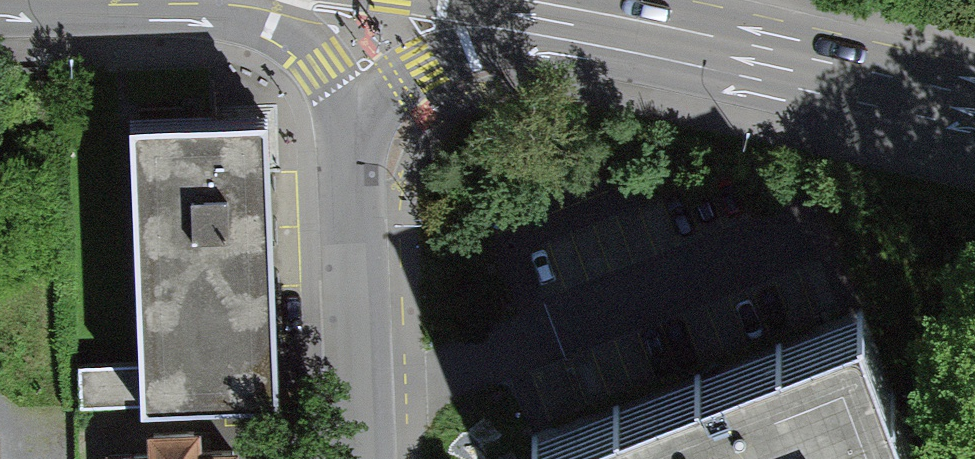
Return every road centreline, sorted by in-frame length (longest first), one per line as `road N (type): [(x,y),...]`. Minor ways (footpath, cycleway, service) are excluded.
road 1 (secondary): [(0,13),(197,16),(280,30),(322,63),(353,118)]
road 2 (primary): [(712,48),(468,53),(414,70),(353,118)]
road 3 (primary): [(353,118),(366,458)]
road 4 (primary): [(974,109),(712,48)]
road 5 (secondary): [(712,48),(474,0)]
road 6 (primary): [(974,121),(765,0)]

